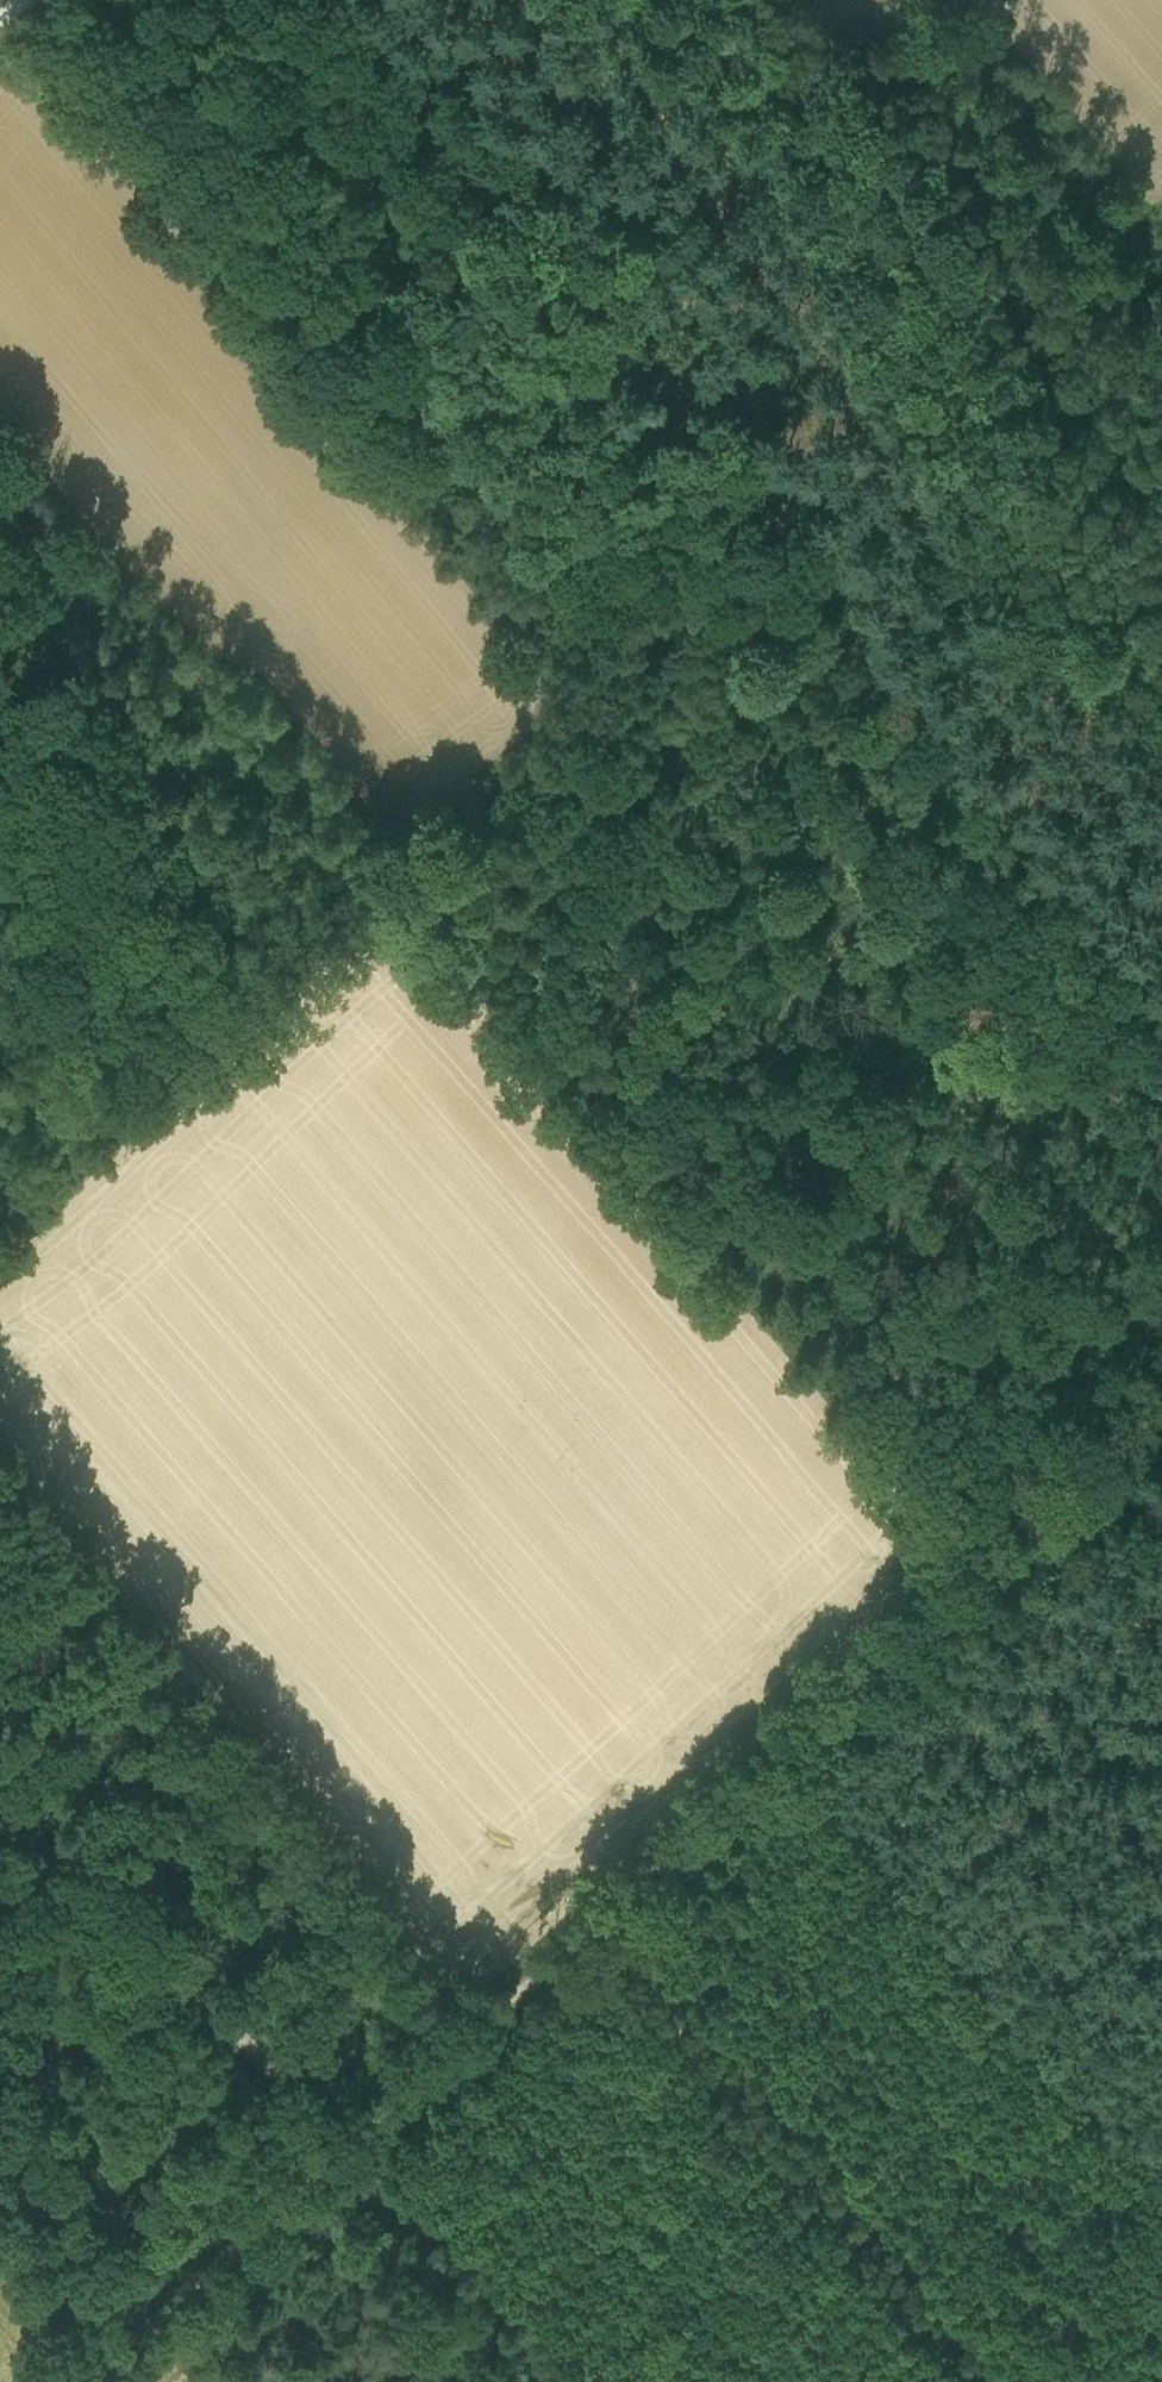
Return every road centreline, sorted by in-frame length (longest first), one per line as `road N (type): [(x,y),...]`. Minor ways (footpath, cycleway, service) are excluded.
road 1 (track): [(341,2147),(1161,1421)]
road 2 (track): [(0,1757),(341,2147)]
road 3 (track): [(341,2147),(79,2381)]

